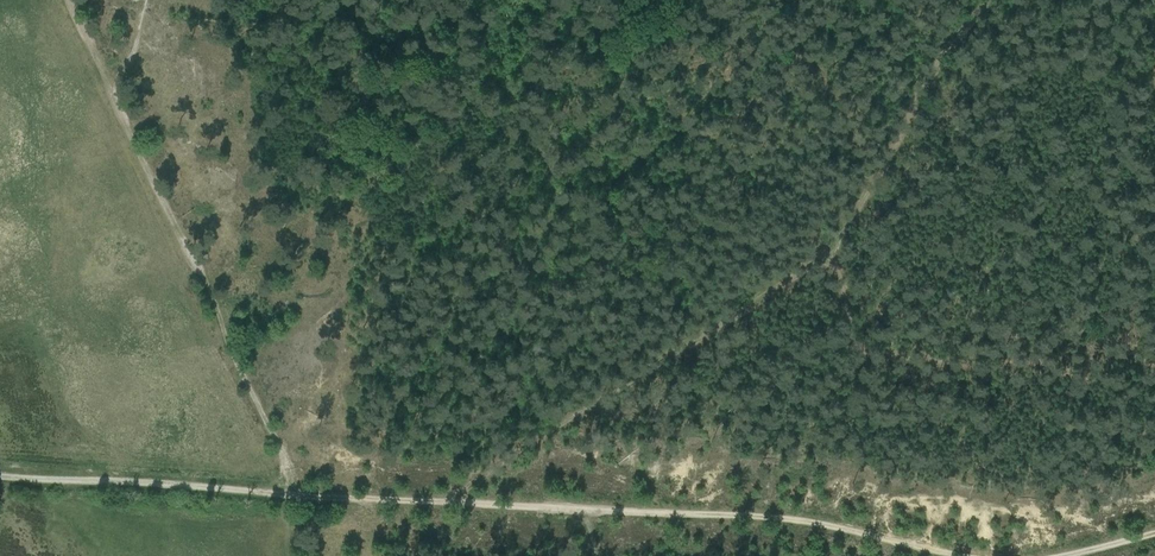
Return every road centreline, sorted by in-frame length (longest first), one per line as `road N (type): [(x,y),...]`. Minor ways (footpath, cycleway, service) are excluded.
road 1 (track): [(299,493),(804,521),(942,555)]
road 2 (track): [(451,502),(835,248)]
road 3 (track): [(111,82),(299,493)]
road 4 (track): [(0,475),(299,493)]
road 5 (track): [(835,248),(933,71),(987,0)]

